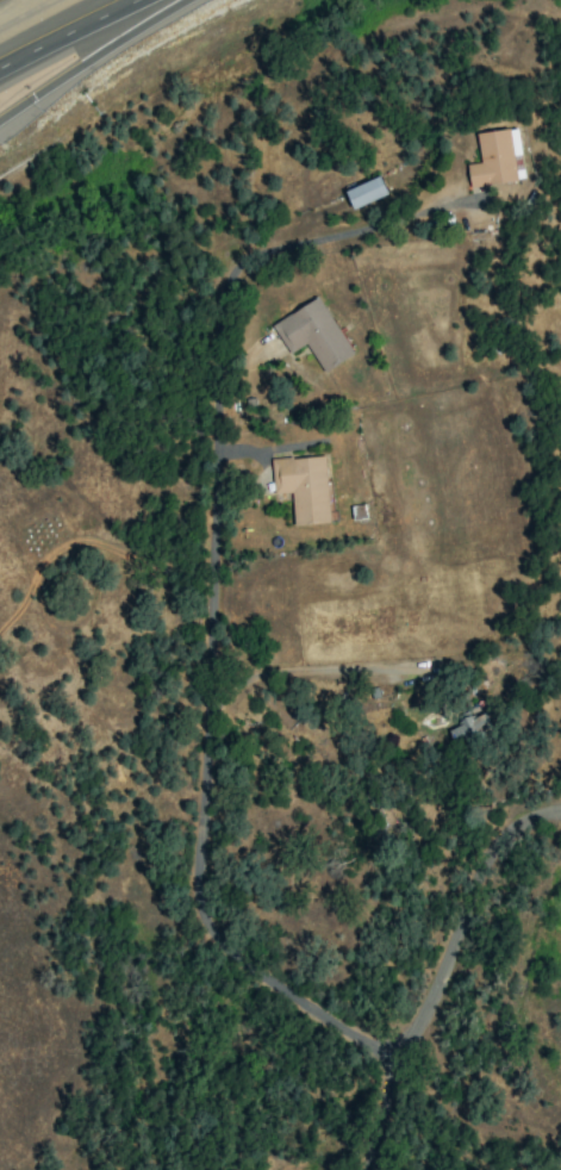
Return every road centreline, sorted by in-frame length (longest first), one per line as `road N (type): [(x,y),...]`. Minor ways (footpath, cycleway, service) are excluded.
road 1 (residential): [(399,1066),(239,969),(213,935),(202,903),(219,322),(227,276),(253,257)]
road 2 (residential): [(560,817),(522,826),(503,841),(399,1066),(369,1169)]
road 3 (motorway): [(0,124),(191,0)]
road 4 (motorway): [(0,72),(137,0)]

